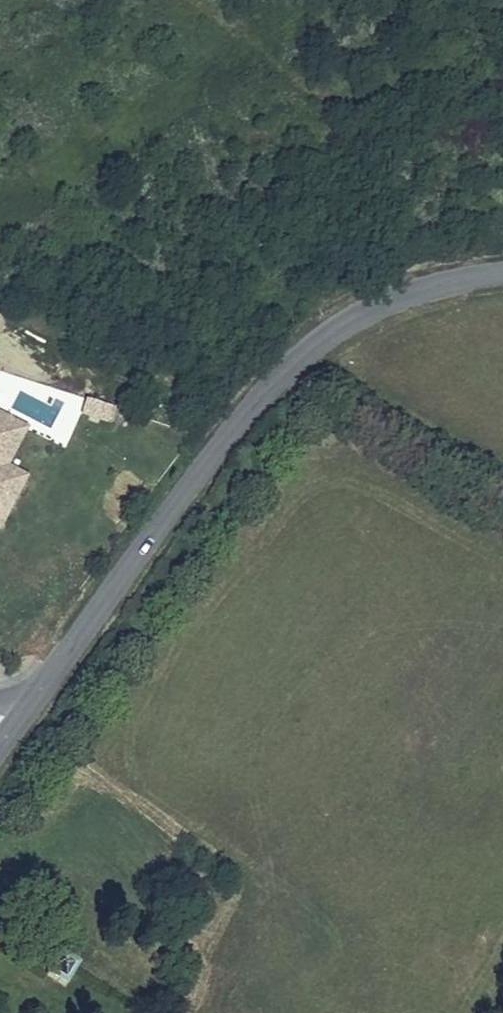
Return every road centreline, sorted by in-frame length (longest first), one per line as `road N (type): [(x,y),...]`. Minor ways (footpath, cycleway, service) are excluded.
road 1 (tertiary): [(13,723),(214,452),(327,334),(388,300),(502,272)]

